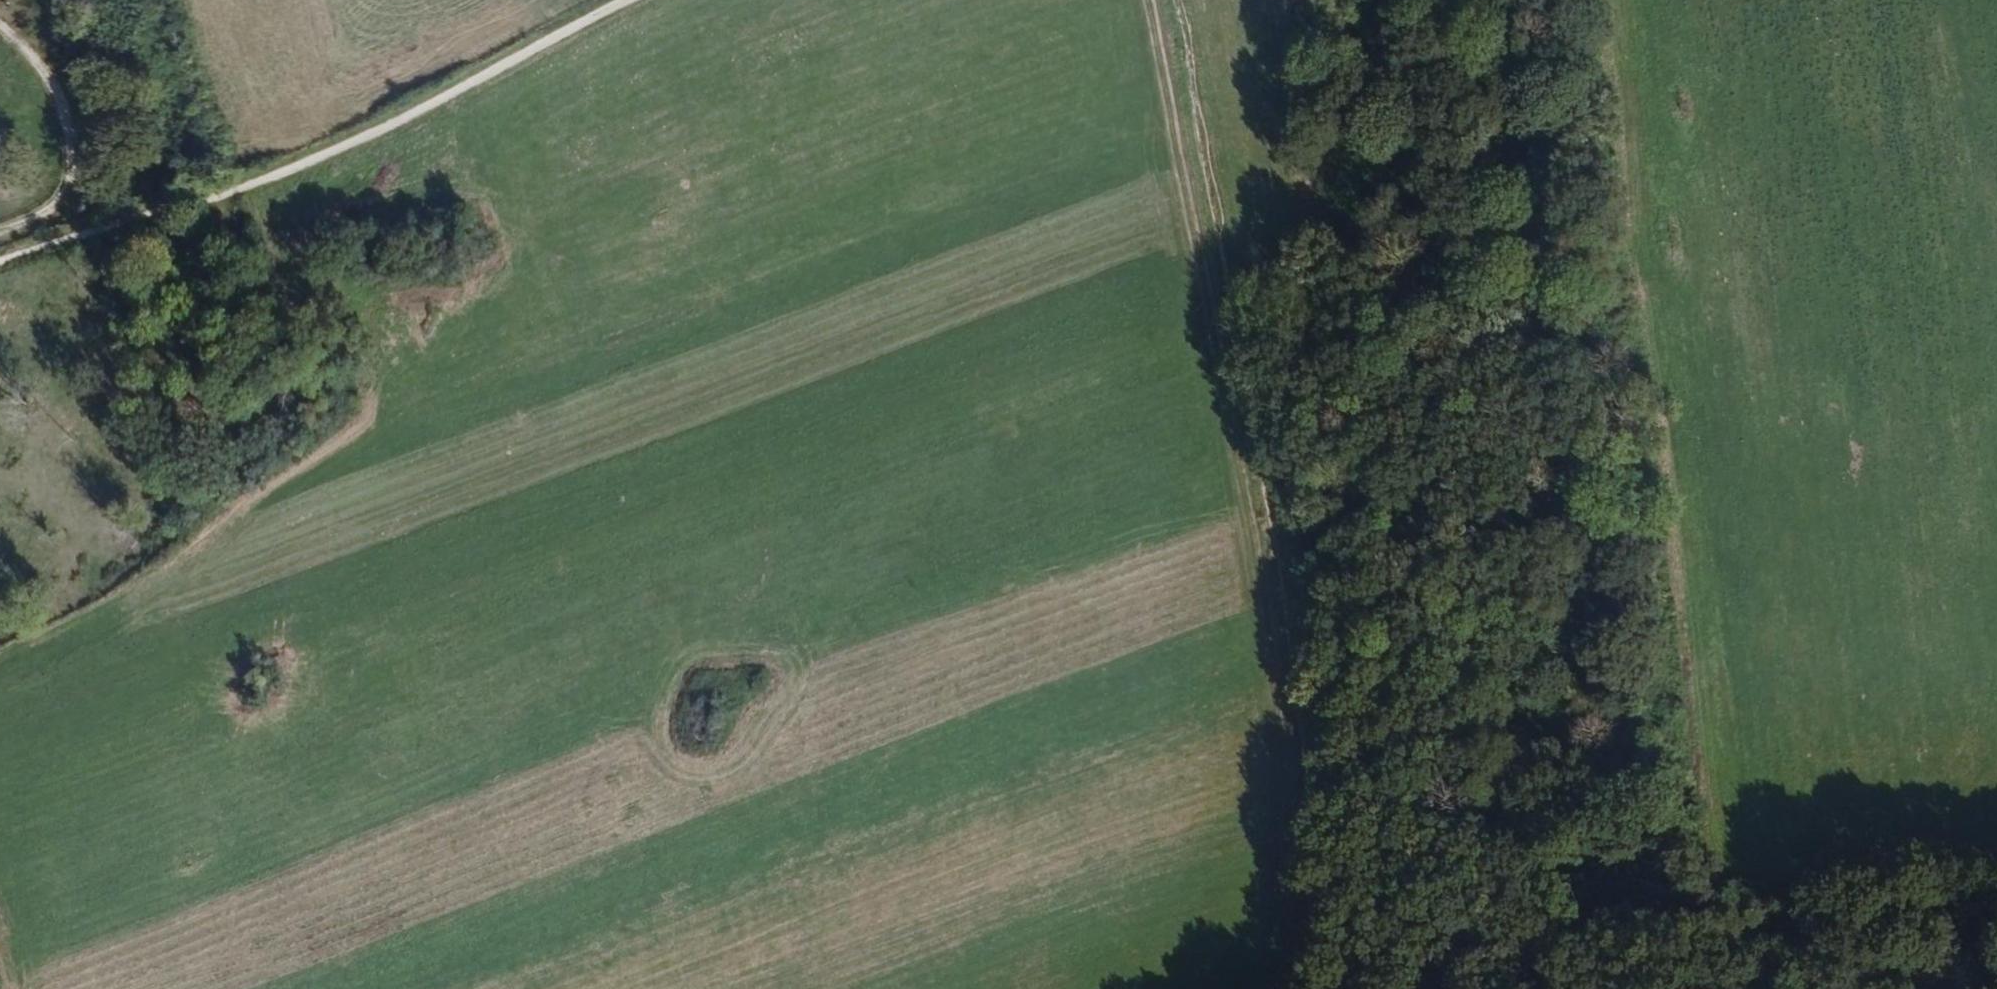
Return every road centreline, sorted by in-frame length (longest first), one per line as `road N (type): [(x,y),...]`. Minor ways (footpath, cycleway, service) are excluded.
road 1 (track): [(1307,988),(1317,750),(1168,0)]
road 2 (track): [(0,264),(253,183),(399,120),(616,0)]
road 3 (track): [(0,25),(59,96),(72,156),(61,202),(0,231)]

